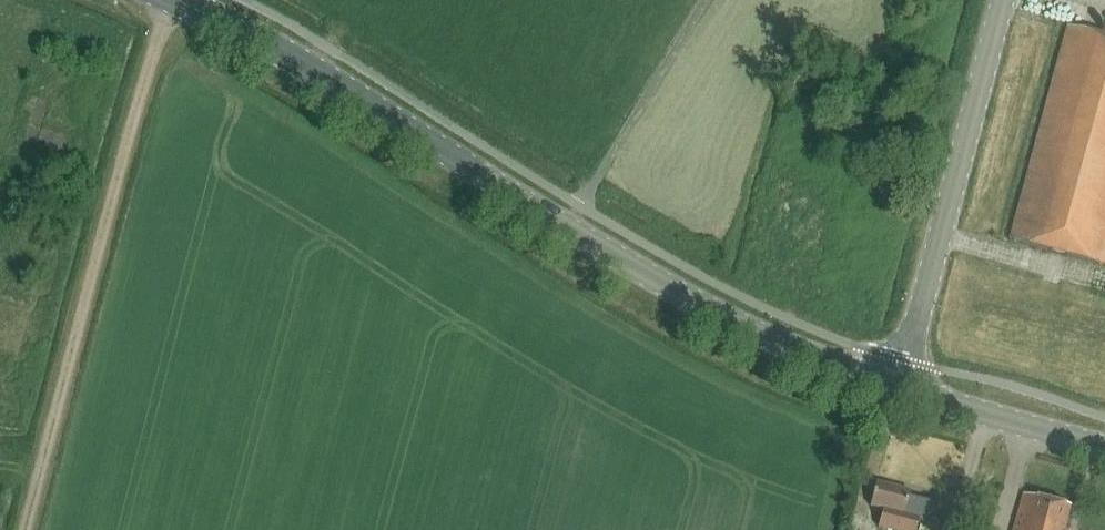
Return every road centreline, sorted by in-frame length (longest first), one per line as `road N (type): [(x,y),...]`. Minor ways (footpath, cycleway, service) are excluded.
road 1 (secondary): [(899,390),(712,311),(295,61),(173,0)]
road 2 (track): [(24,529),(168,0)]
road 3 (unclassified): [(899,390),(1003,0)]
road 4 (secondary): [(1104,448),(899,390)]

